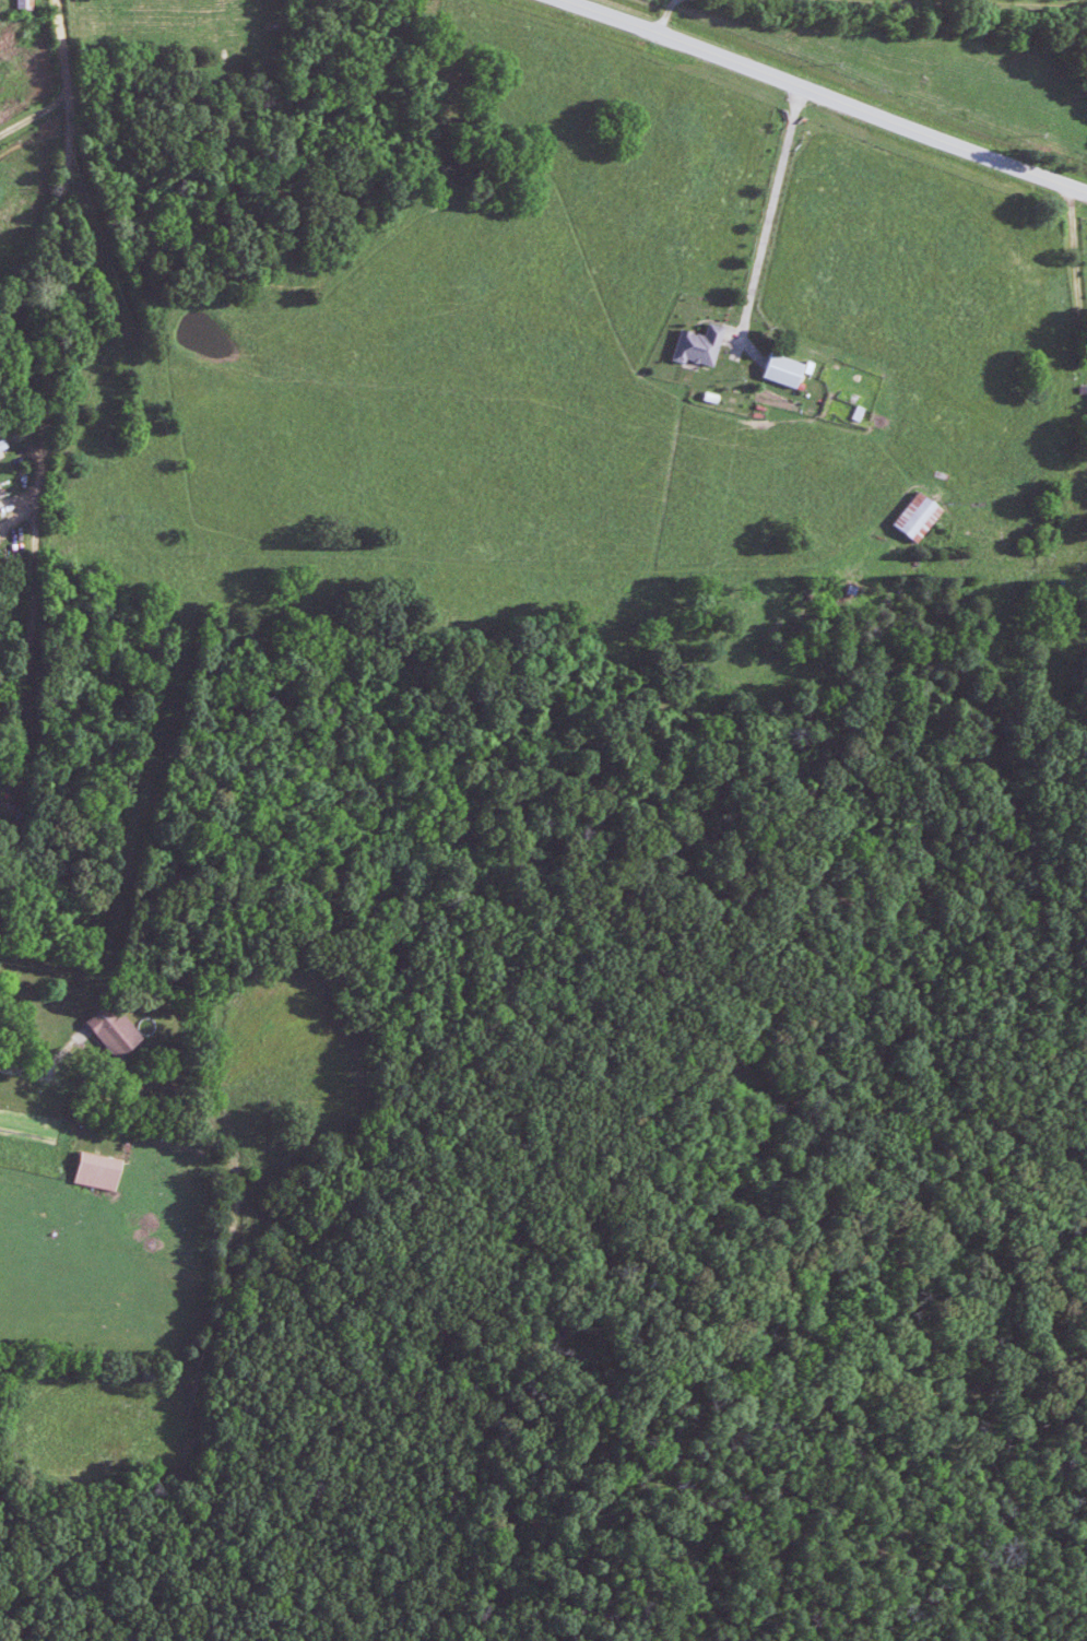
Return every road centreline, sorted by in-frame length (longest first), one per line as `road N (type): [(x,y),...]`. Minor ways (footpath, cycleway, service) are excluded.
road 1 (residential): [(51,0),(63,131),(42,624),(32,658),(0,684)]
road 2 (residential): [(1086,193),(568,0)]

